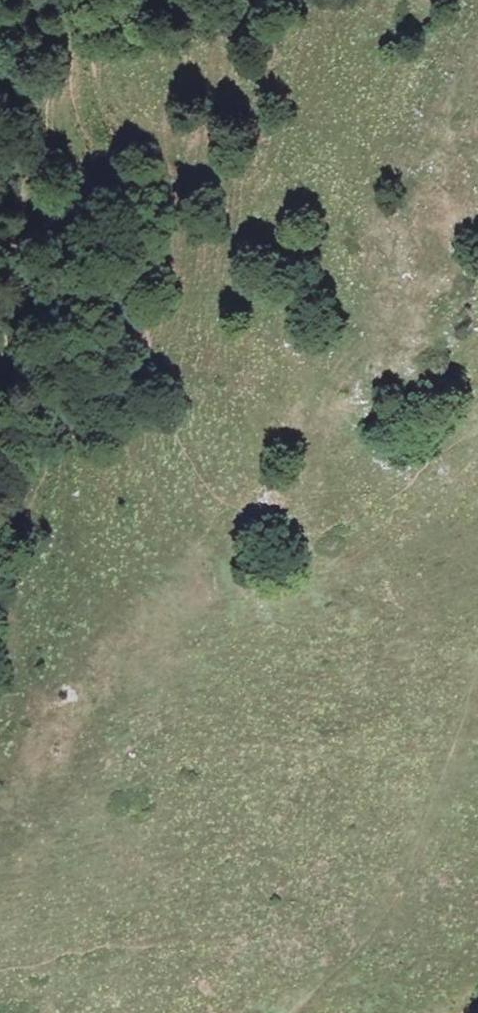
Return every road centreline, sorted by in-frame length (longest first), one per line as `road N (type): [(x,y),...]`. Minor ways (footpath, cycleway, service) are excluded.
road 1 (track): [(290,1012),(382,918),(418,857),(477,704)]

